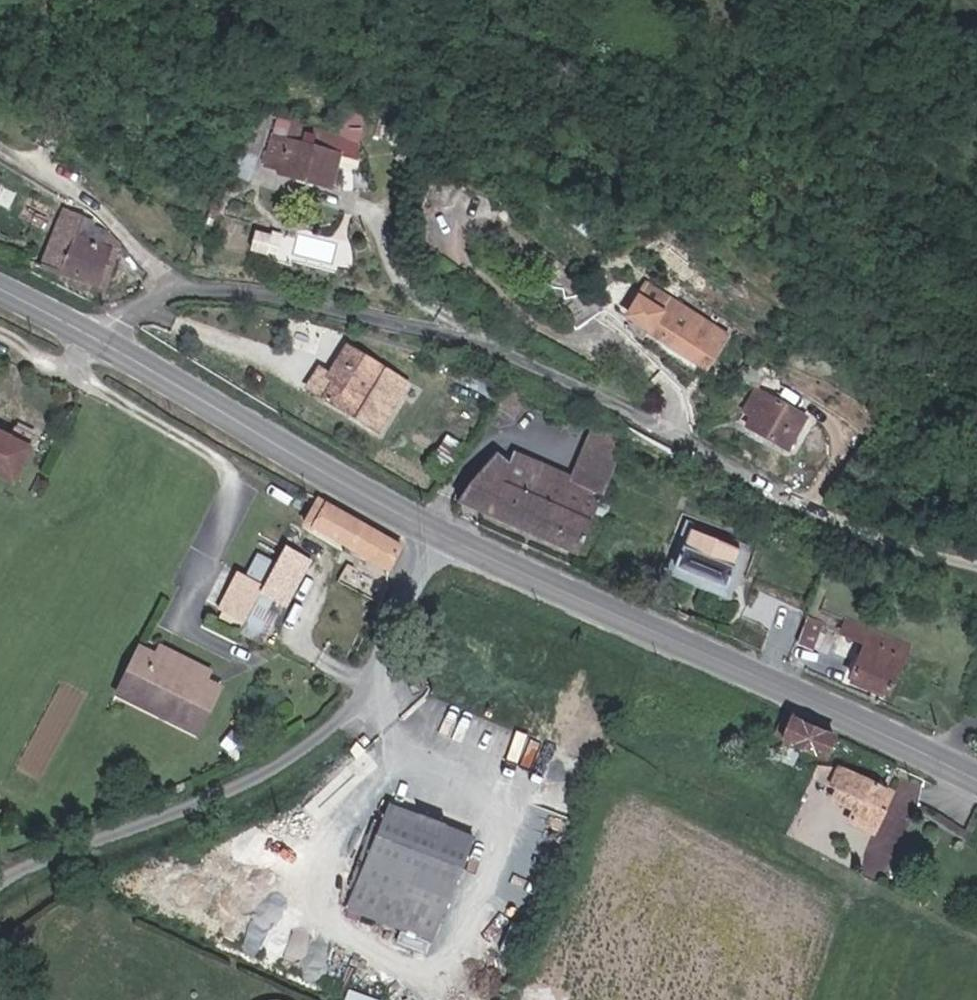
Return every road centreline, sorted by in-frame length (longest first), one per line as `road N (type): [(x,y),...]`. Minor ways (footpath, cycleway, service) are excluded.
road 1 (residential): [(175,285),(218,280),(433,328),(568,377),(778,492),(976,561)]
road 2 (unclassified): [(0,878),(183,807),(304,748),(379,682),(445,531)]
road 3 (primary): [(445,531),(976,796)]
road 4 (primary): [(106,348),(445,531)]
road 5 (residential): [(175,285),(96,203),(0,145)]
road 6 (primary): [(0,291),(106,348)]

